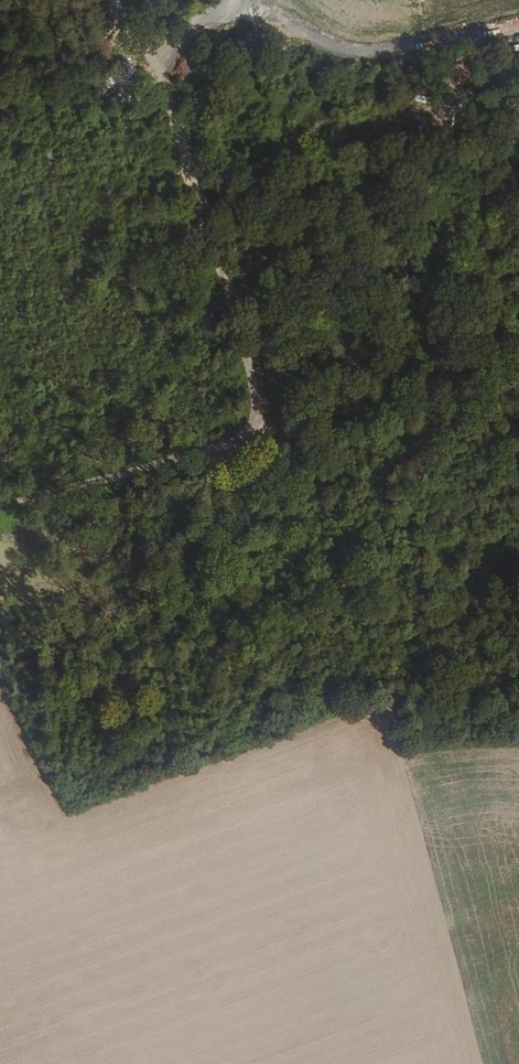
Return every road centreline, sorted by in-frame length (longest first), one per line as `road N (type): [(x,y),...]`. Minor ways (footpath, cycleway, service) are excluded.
road 1 (track): [(159,40),(264,417),(247,441),(0,503)]
road 2 (track): [(518,26),(345,58),(310,44),(294,5),(283,0)]
road 3 (track): [(258,0),(174,30),(135,57),(100,40),(102,0)]

